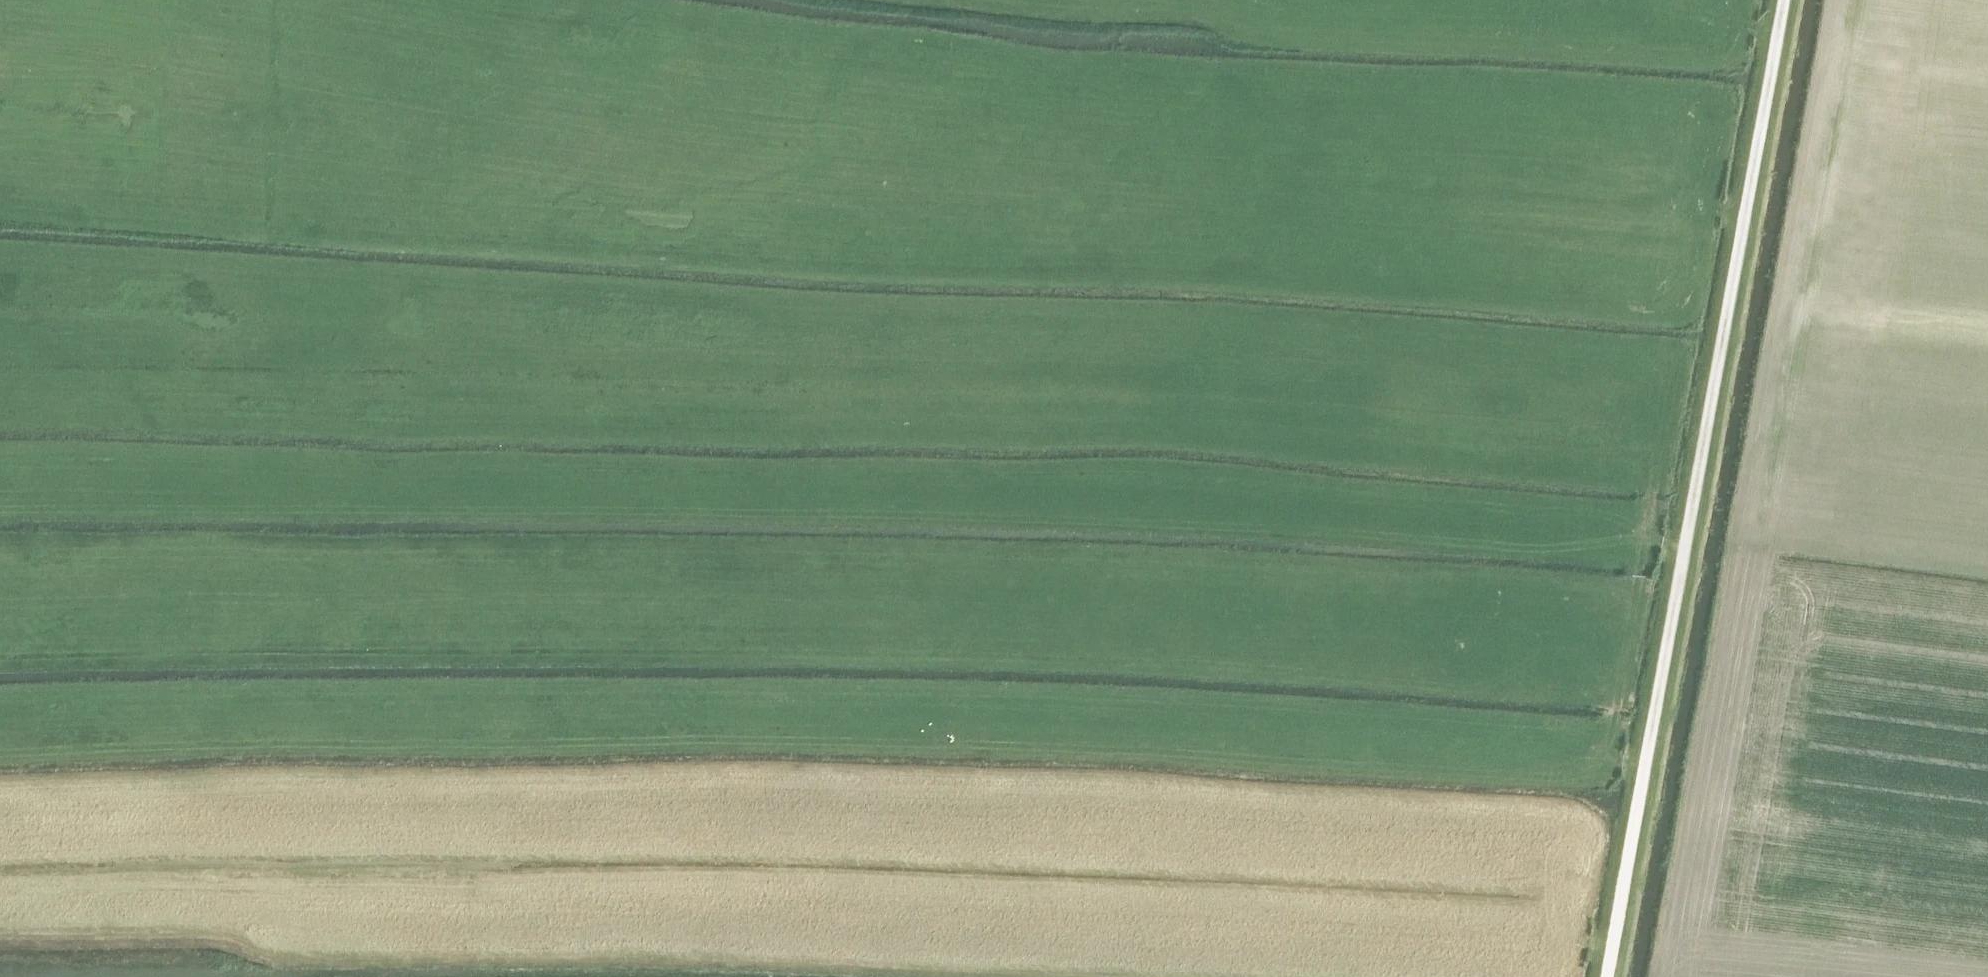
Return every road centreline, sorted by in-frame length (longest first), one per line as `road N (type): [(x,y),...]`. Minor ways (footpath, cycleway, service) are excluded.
road 1 (track): [(1783,0),(1609,976)]

